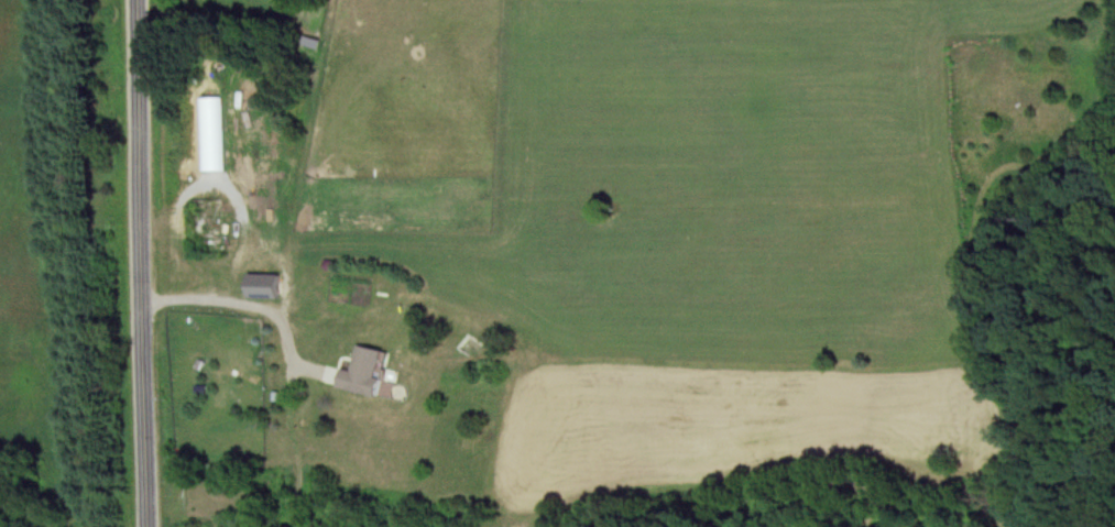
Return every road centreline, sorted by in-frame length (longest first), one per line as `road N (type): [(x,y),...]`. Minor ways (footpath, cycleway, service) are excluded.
road 1 (tertiary): [(145,526),(140,0)]

